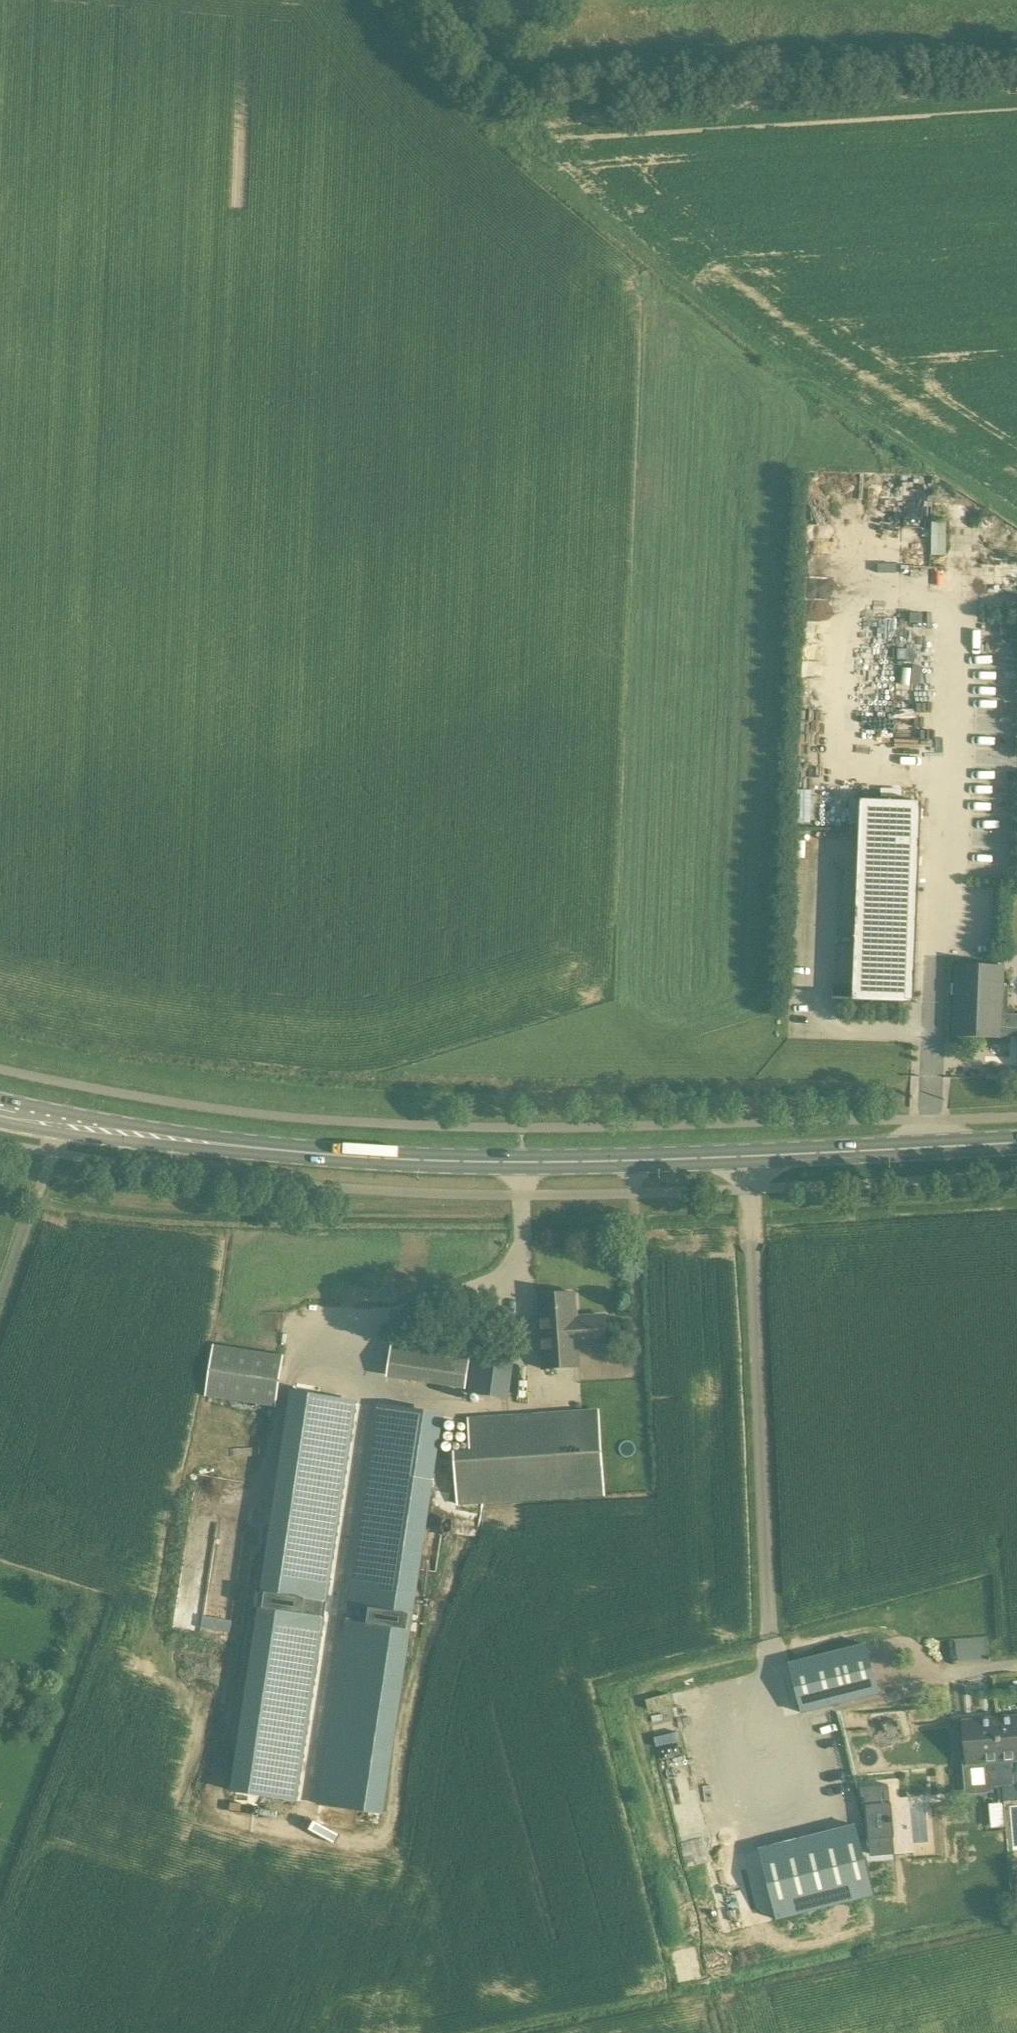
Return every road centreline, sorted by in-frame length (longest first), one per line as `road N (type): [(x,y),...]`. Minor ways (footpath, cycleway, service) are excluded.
road 1 (secondary): [(0,1111),(206,1145),(522,1161),(1016,1141)]

